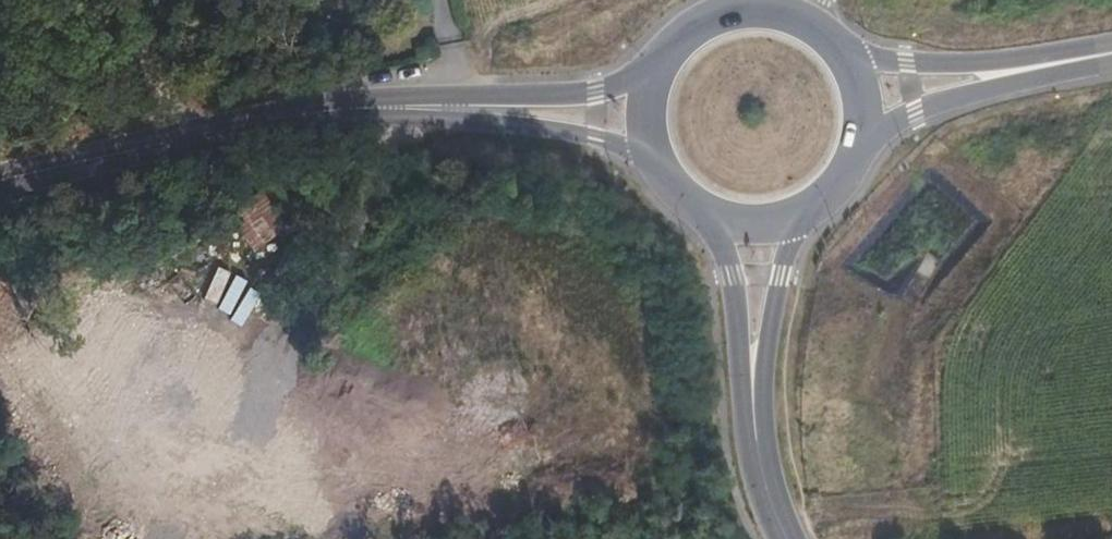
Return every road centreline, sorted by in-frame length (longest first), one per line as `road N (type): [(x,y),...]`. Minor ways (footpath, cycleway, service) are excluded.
road 1 (secondary): [(1094,56),(938,65),(868,58),(830,40)]
road 2 (secondary): [(662,59),(596,92),(403,108)]
road 3 (secondary): [(403,108),(549,129),(660,170)]
road 4 (secondary): [(854,157),(914,111),(1094,56)]
road 5 (track): [(898,508),(896,392),(904,344),(913,307),(943,260)]
road 6 (secondary): [(177,143),(403,108)]
road 7 (secondary): [(693,205),(727,260),(754,417)]
road 8 (secondary): [(754,417),(786,260),(810,208)]
road 9 (secondary): [(830,40),(790,15),(742,9),(697,25),(662,59)]
road 10 (secondary): [(0,180),(177,143)]
road 11 (unclassified): [(177,143),(129,0)]
road 12 (secondary): [(754,417),(763,481),(787,538)]
road 13 (secondary): [(854,157),(861,103),(830,40)]
road 14 (secondary): [(693,205),(750,224),(810,208)]

